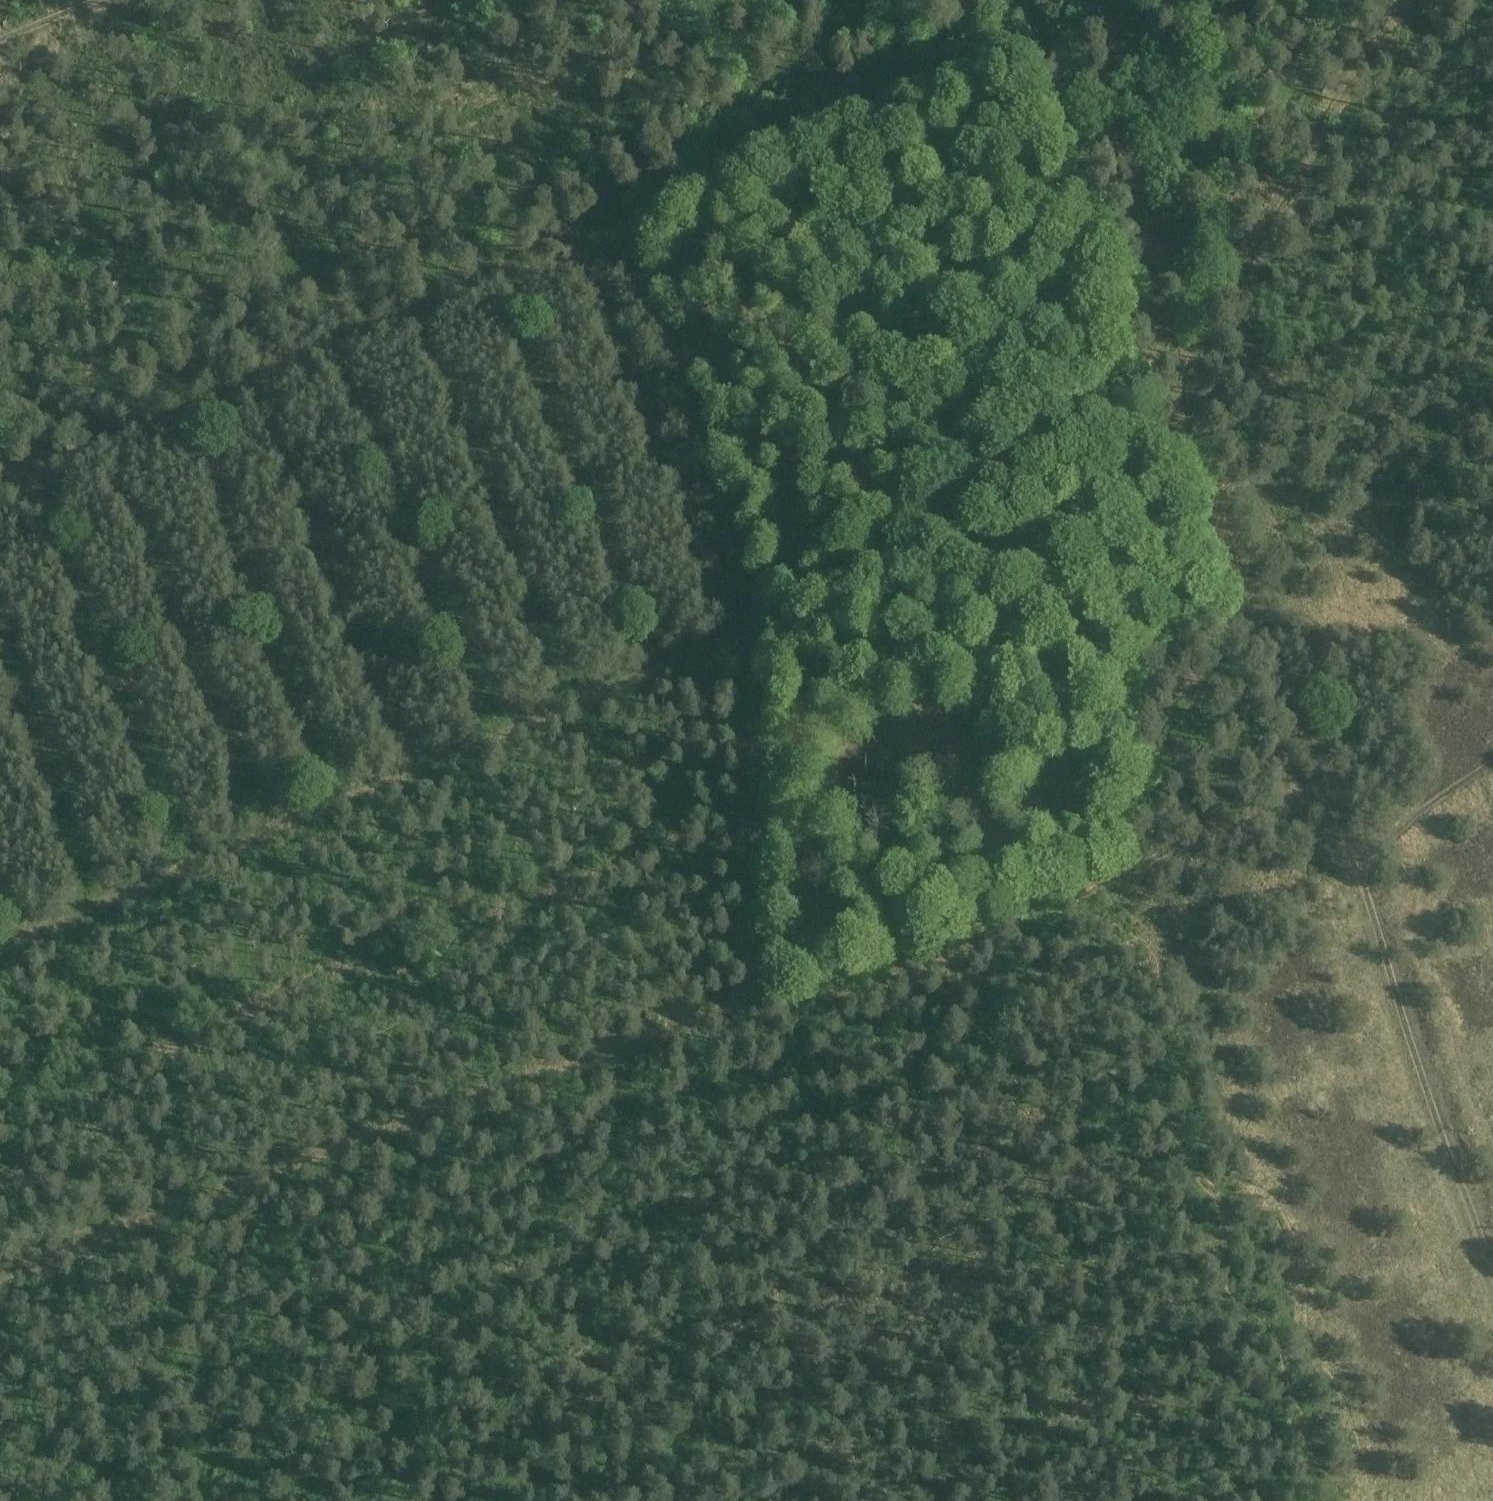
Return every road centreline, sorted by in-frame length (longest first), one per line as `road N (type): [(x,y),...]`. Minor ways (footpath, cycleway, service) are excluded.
road 1 (track): [(125,0),(0,53)]

